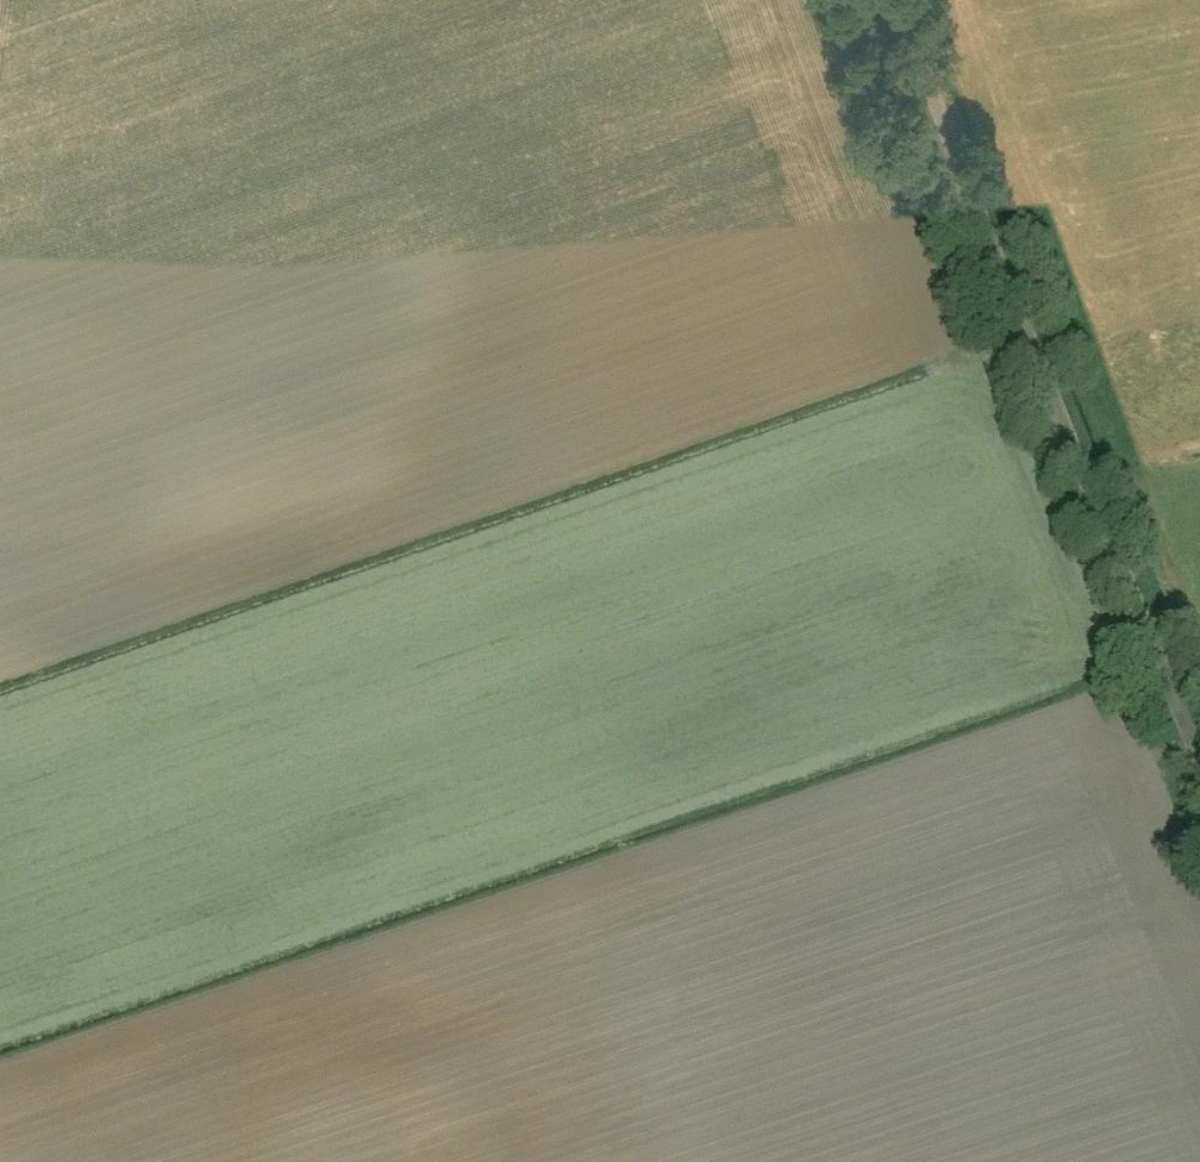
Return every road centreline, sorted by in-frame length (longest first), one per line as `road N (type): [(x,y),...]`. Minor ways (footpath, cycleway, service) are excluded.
road 1 (unclassified): [(897,0),(1199,753)]

